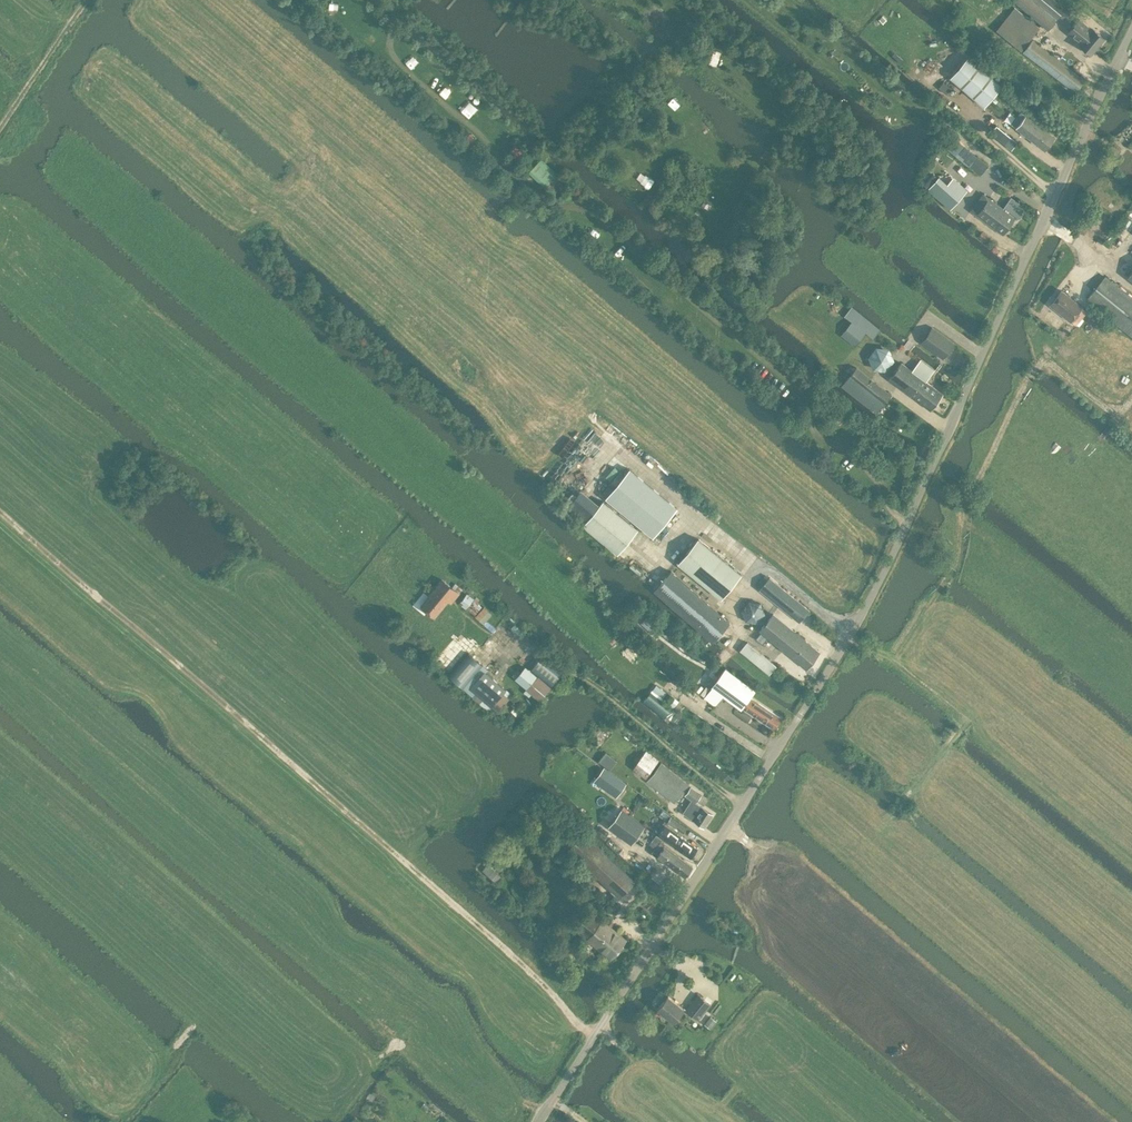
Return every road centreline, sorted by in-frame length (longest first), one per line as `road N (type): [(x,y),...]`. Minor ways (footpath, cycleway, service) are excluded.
road 1 (unclassified): [(539,1121),(883,576),(1131,30)]
road 2 (track): [(594,1037),(473,919),(0,511)]
road 3 (track): [(1099,830),(849,635)]
road 4 (track): [(1071,674),(1013,719),(964,722),(885,825)]
road 5 (track): [(88,0),(0,123)]

